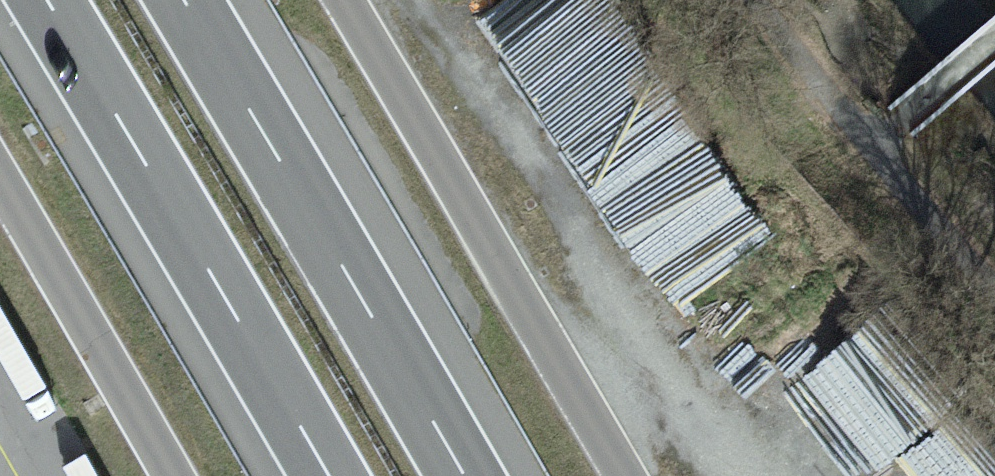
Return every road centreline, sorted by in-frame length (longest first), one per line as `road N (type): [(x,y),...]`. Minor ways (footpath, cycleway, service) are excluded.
road 1 (motorway): [(45,0),(327,475)]
road 2 (motorway): [(462,475),(182,0)]
road 3 (unclassified): [(755,0),(994,285)]
road 4 (track): [(871,139),(994,40)]

